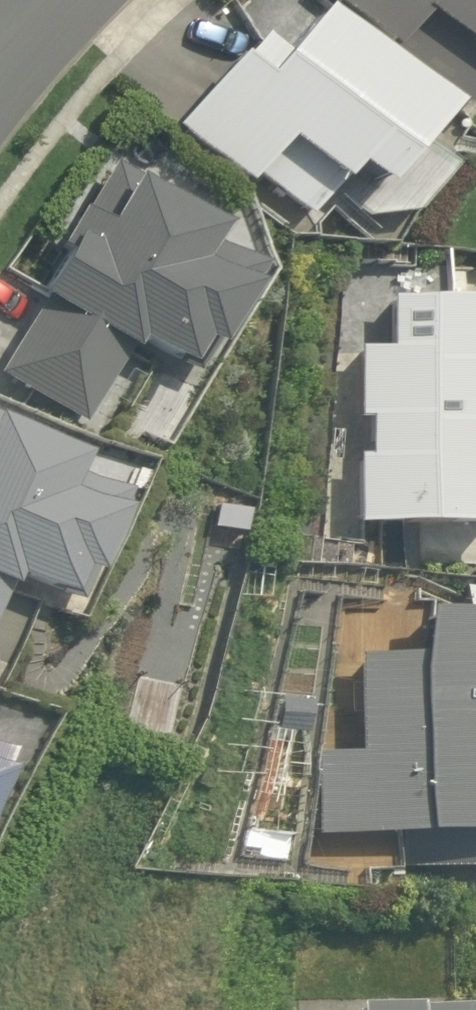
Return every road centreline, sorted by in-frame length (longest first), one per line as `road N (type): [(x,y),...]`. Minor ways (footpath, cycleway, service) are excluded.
road 1 (residential): [(0,164),(74,57),(141,0)]

